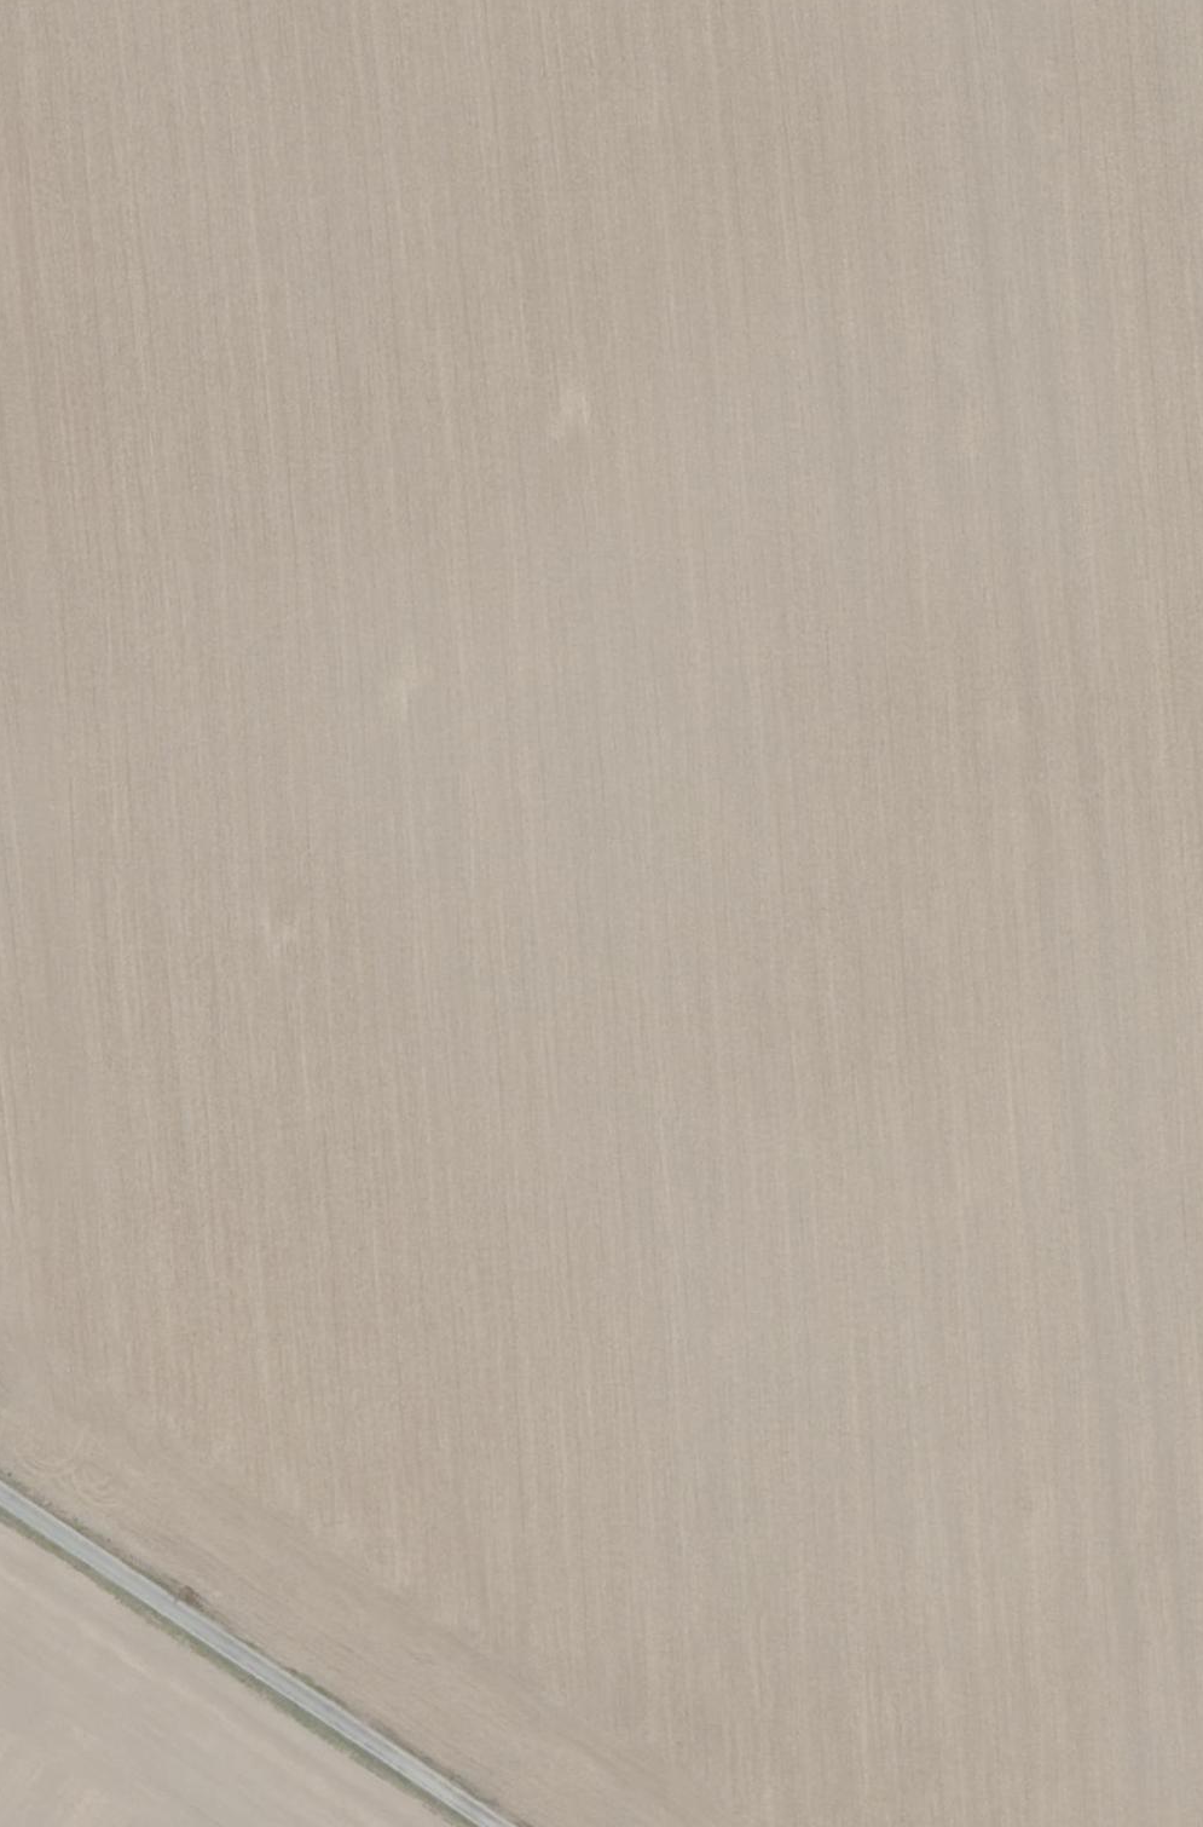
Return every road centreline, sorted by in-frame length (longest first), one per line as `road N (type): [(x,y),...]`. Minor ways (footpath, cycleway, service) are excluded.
road 1 (tertiary): [(485,1826),(0,1503)]

